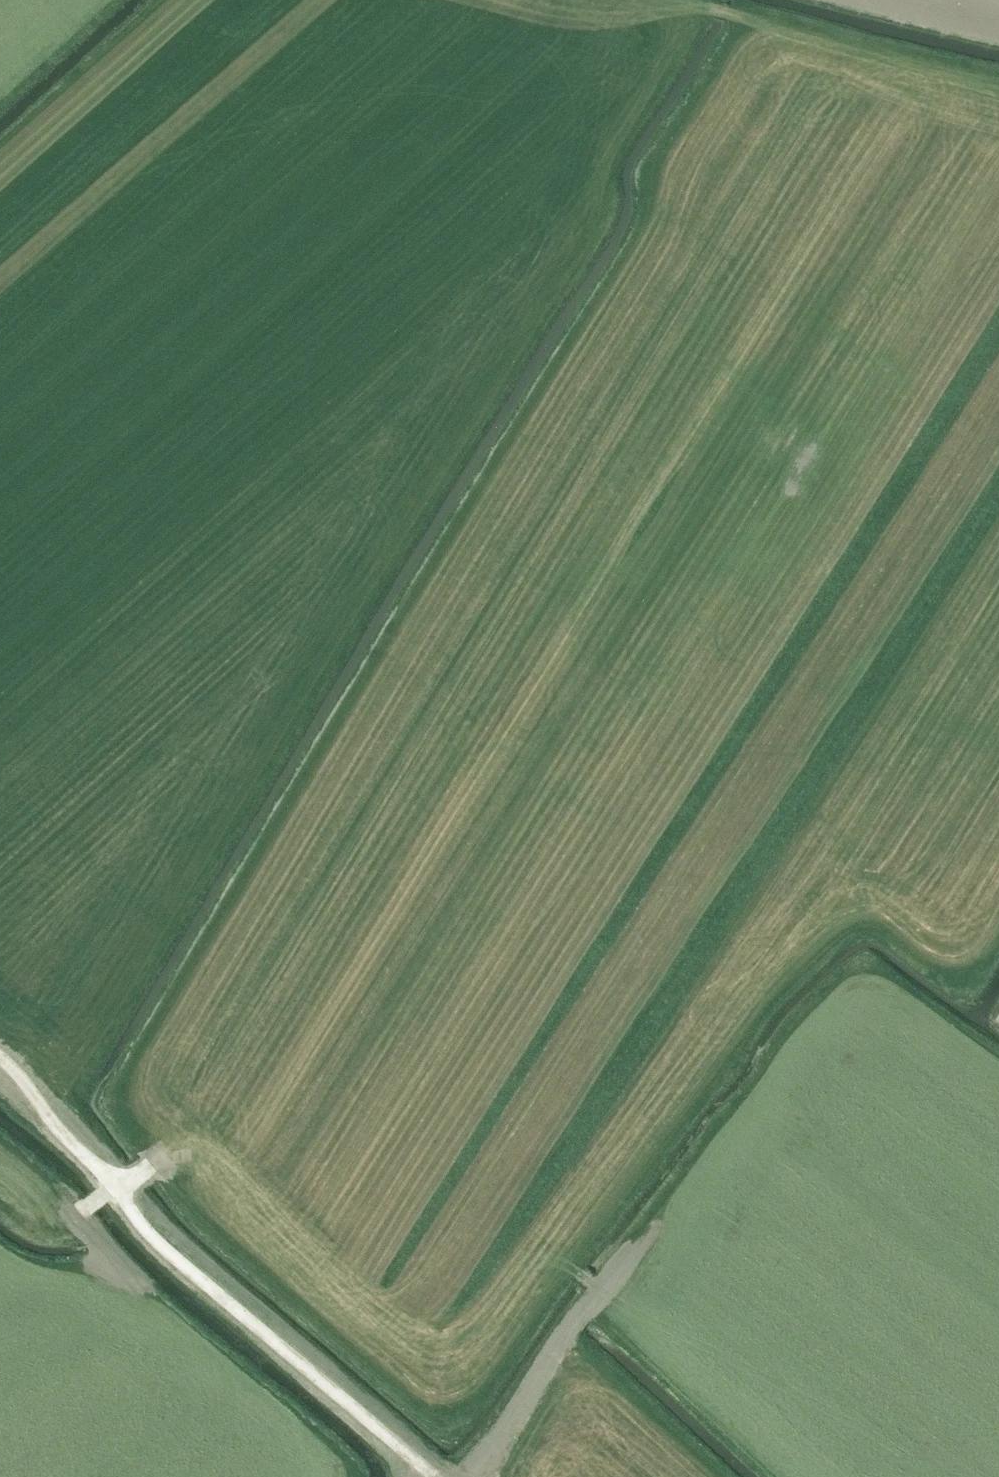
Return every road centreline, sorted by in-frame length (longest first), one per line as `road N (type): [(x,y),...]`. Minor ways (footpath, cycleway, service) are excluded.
road 1 (track): [(407,1469),(145,1239),(112,1191),(40,1117),(0,1056)]
road 2 (track): [(470,1476),(492,1458),(603,1292)]

